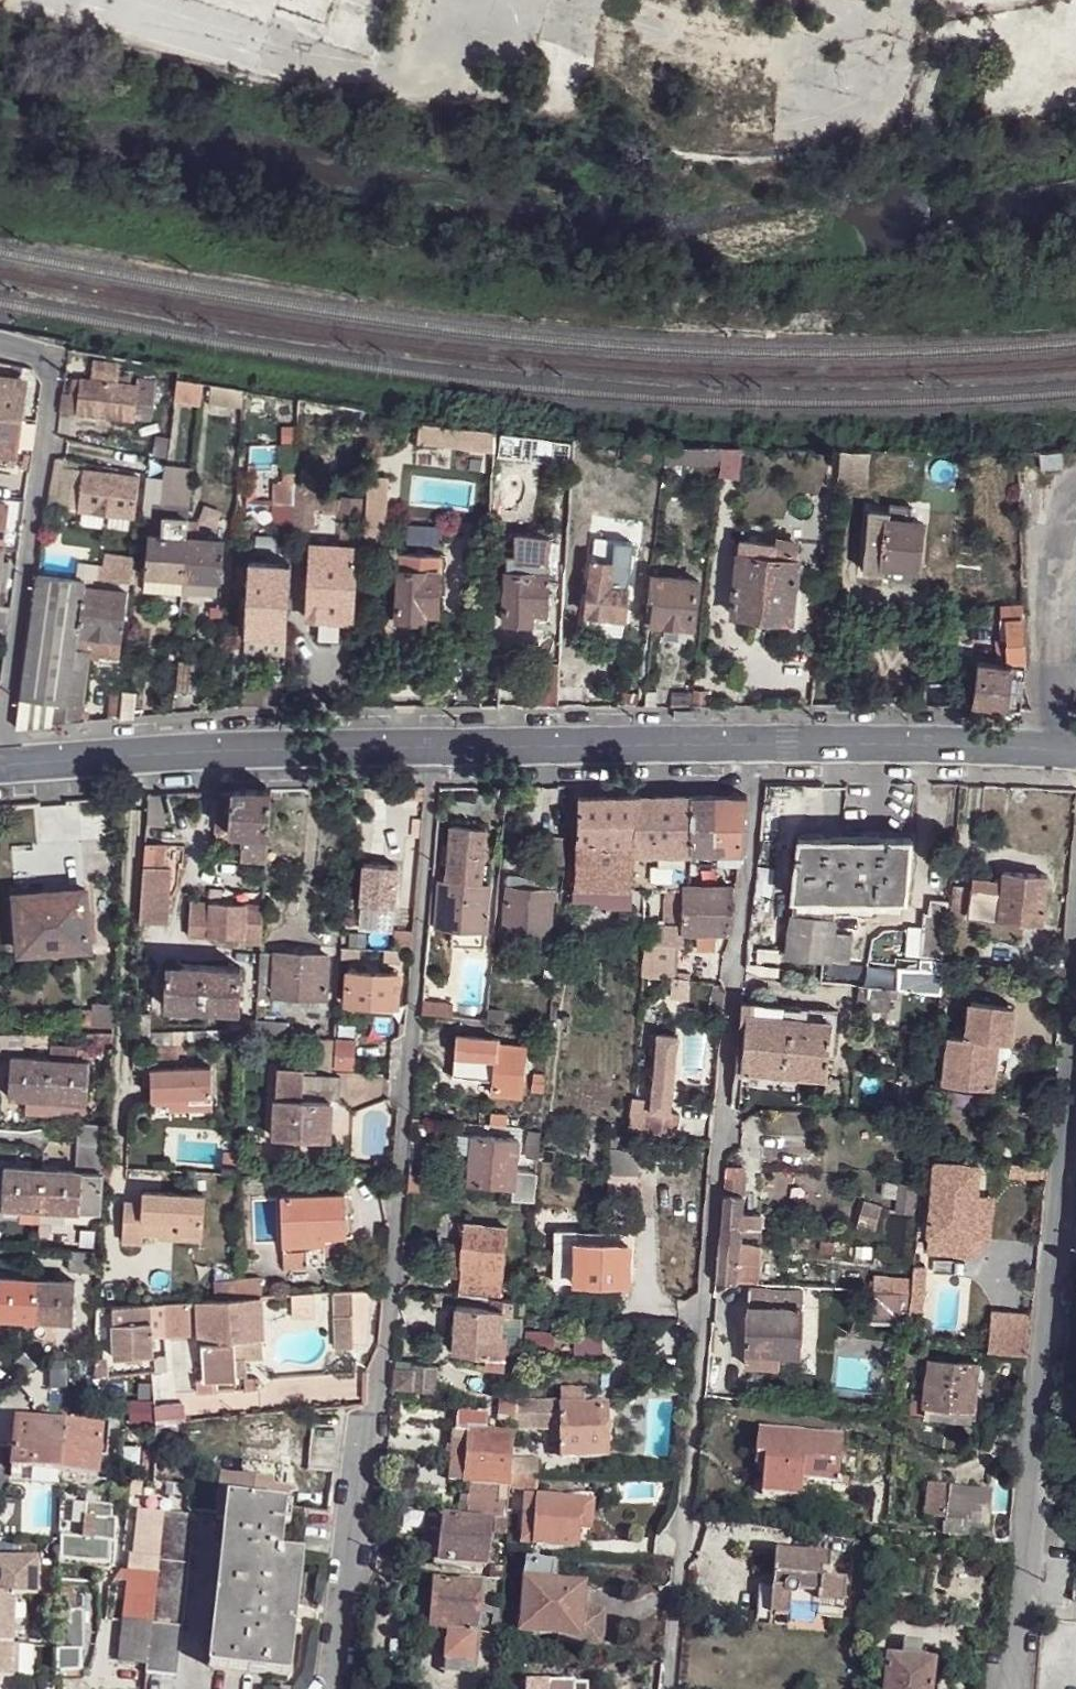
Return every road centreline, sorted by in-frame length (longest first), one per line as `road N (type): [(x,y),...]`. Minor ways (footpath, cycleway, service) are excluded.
road 1 (residential): [(334,1688),(398,1268),(437,745)]
road 2 (residential): [(667,1688),(757,744)]
road 3 (residential): [(1005,1688),(1075,978)]
road 4 (residential): [(0,354),(35,362),(52,384),(4,766)]
road 5 (tertiary): [(4,766),(437,745)]
road 6 (tertiary): [(437,745),(757,744)]
road 7 (tertiary): [(757,744),(1075,752)]

